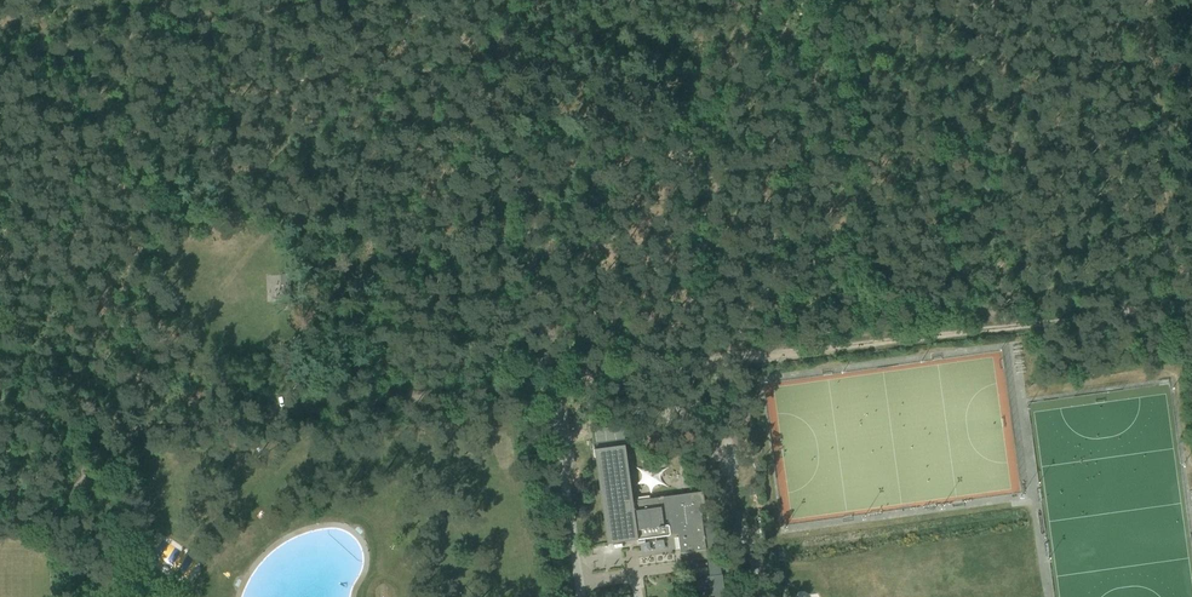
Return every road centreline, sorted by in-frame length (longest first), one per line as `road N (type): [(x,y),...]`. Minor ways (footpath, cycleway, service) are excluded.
road 1 (track): [(1191,123),(1079,152),(1016,151),(965,141),(870,62),(816,56),(710,124),(601,139),(542,190),(528,215)]
road 2 (track): [(554,381),(1191,305)]
road 3 (track): [(138,435),(131,0)]
road 4 (track): [(554,381),(138,435)]
road 5 (track): [(497,0),(505,106),(554,381)]
road 6 (track): [(0,63),(375,0)]
road 7 (unclassified): [(582,596),(557,403)]

